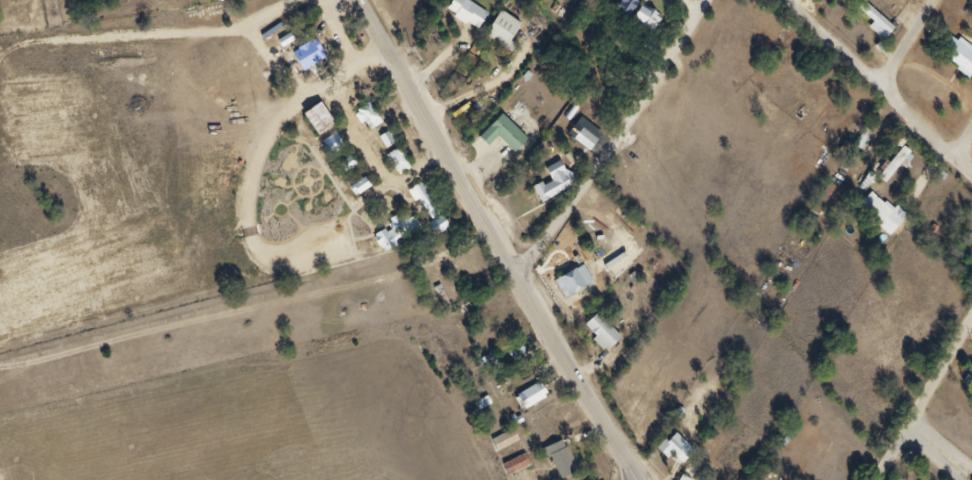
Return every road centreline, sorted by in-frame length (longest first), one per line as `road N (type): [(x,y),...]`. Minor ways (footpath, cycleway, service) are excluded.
road 1 (secondary): [(637,479),(357,0)]
road 2 (residential): [(710,0),(515,280)]
road 3 (residential): [(971,179),(875,90),(866,63),(795,0)]
road 4 (residential): [(875,479),(971,322)]

